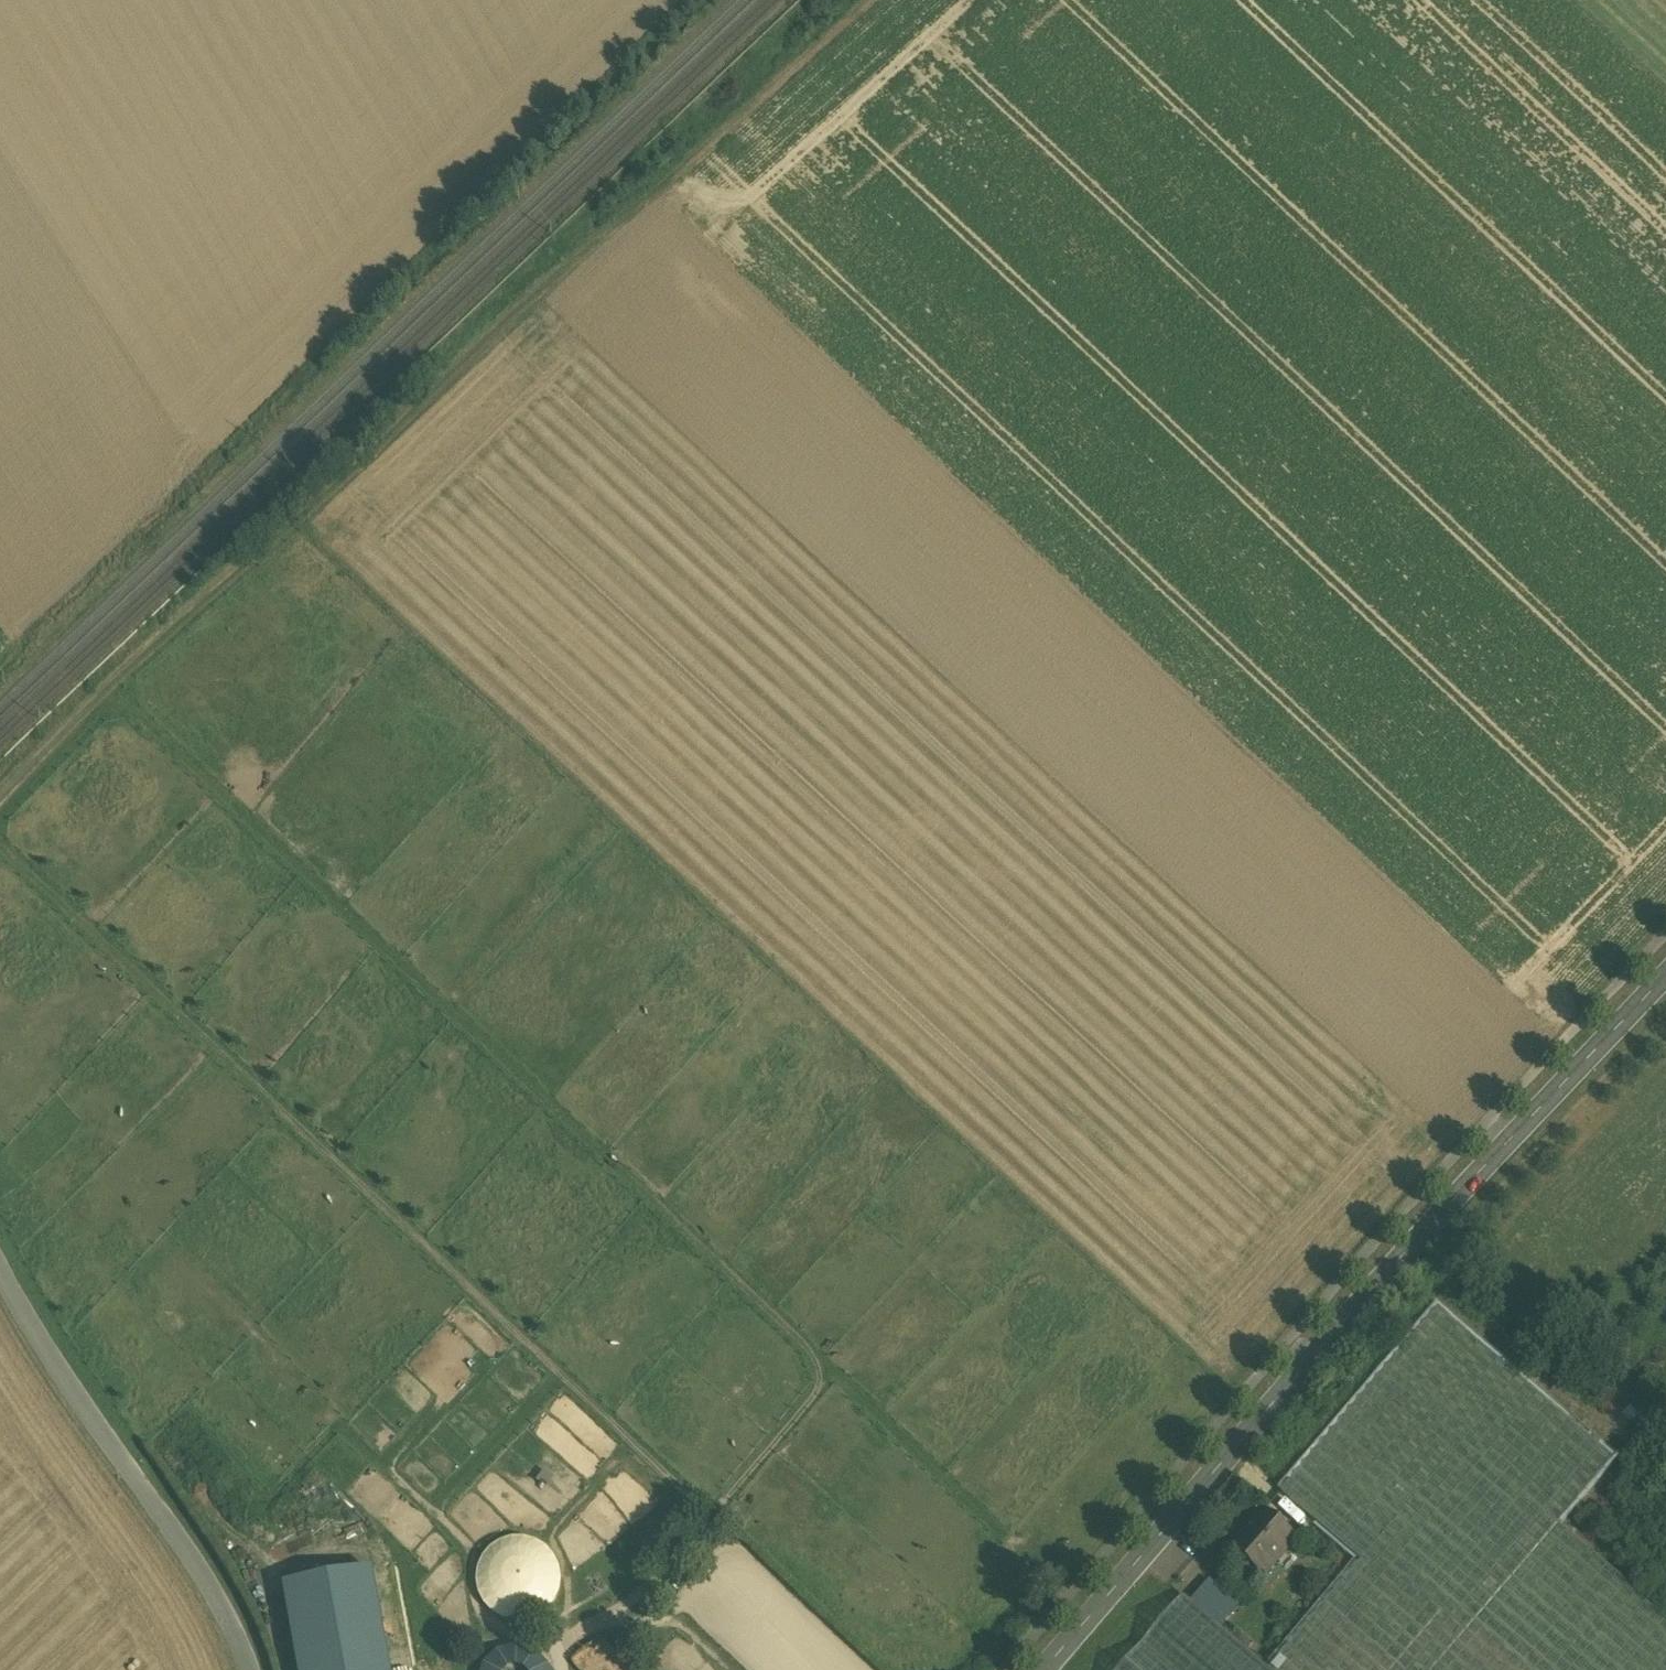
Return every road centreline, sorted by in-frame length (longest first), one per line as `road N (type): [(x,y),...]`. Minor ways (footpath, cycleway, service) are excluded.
road 1 (track): [(0,803),(631,213),(874,0)]
road 2 (tertiary): [(1665,978),(1304,1361),(1042,1669)]
road 3 (unclassified): [(252,1669),(168,1521),(23,1308),(0,1258)]

